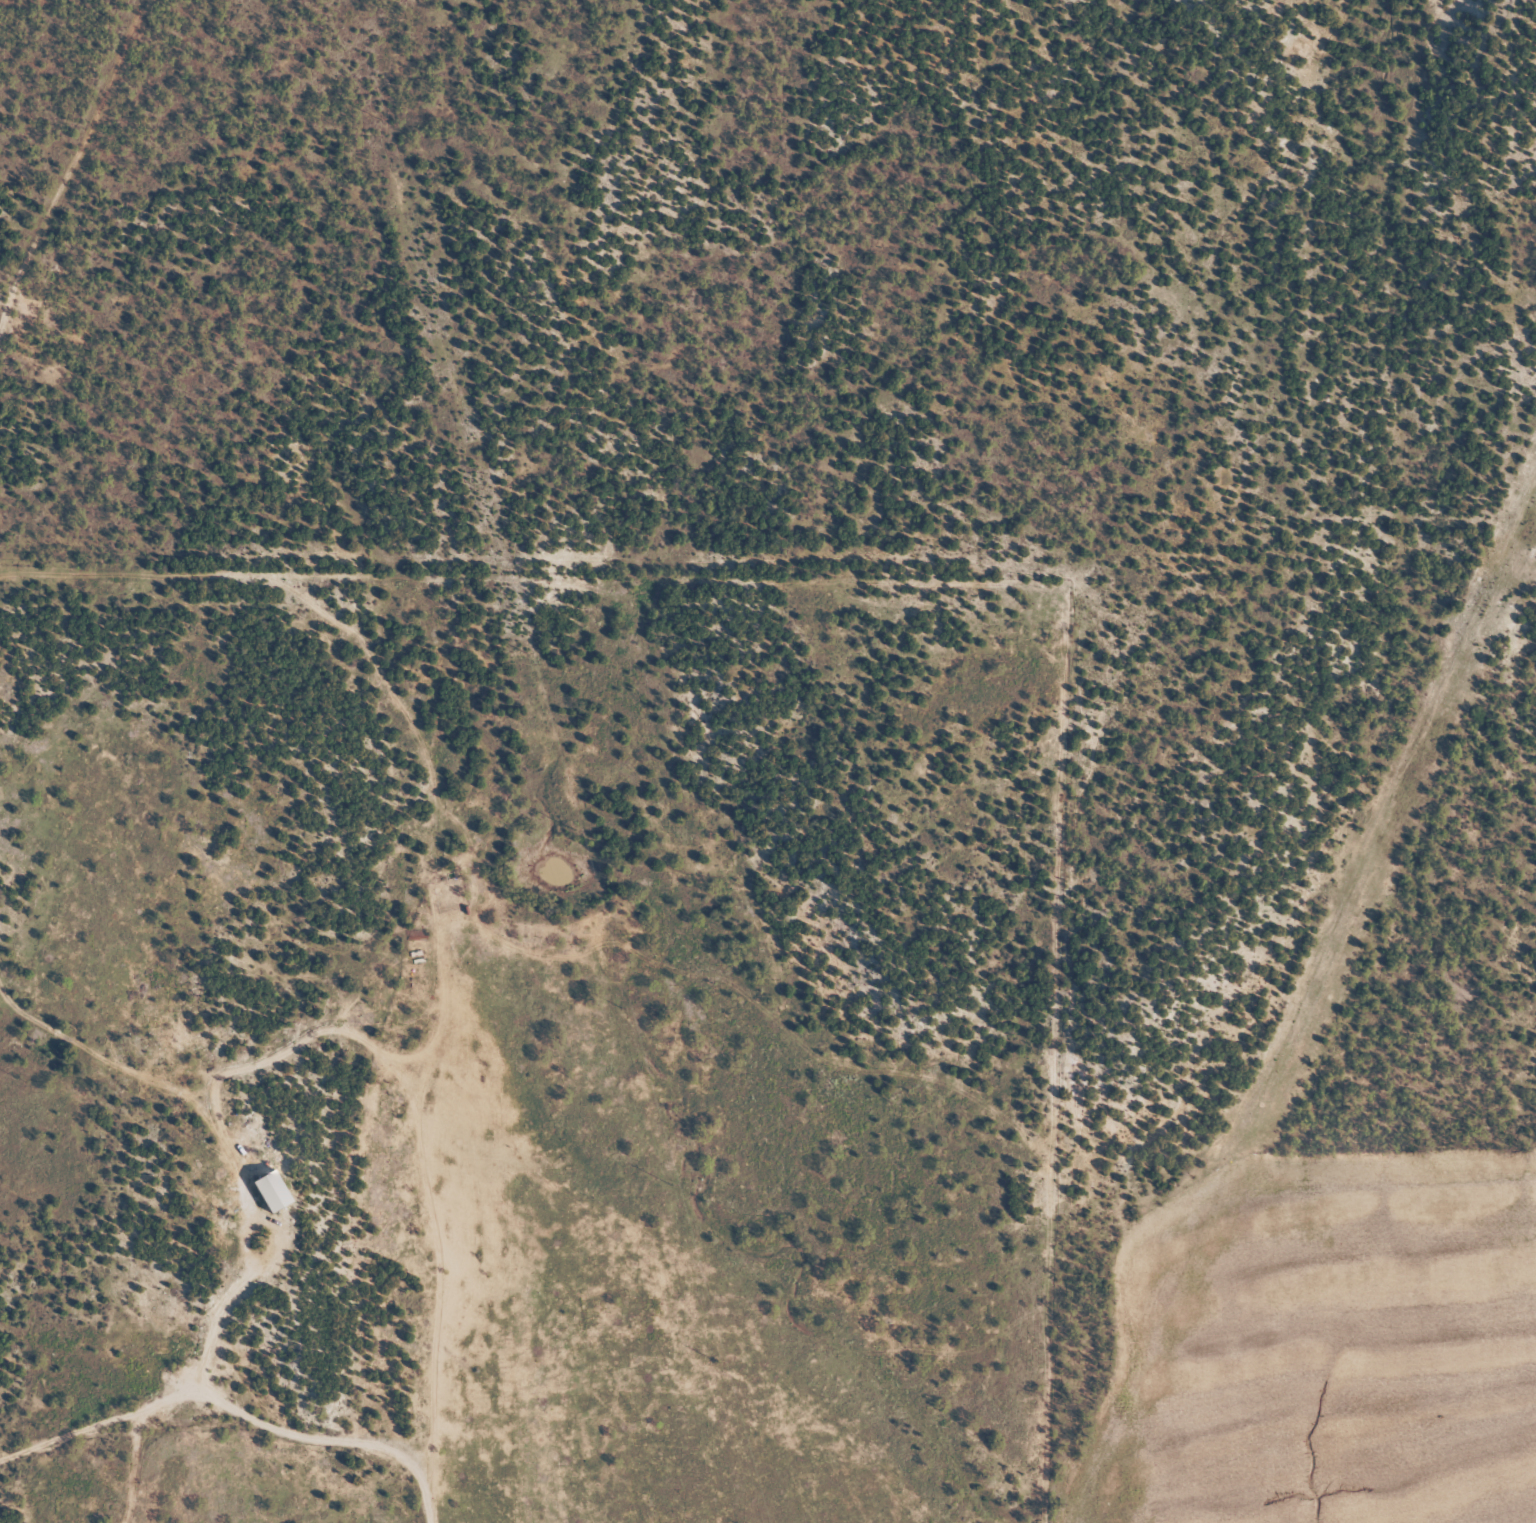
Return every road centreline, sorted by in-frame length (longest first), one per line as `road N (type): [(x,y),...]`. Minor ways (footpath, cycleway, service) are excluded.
road 1 (residential): [(0,585),(1137,601),(1233,473),(1350,392),(1535,359)]
road 2 (residential): [(1137,601),(1132,932),(1111,1054),(1132,1187),(1113,1522)]
road 3 (residential): [(430,945),(229,1099),(189,1108),(0,952)]
road 4 (residential): [(145,0),(0,332)]

